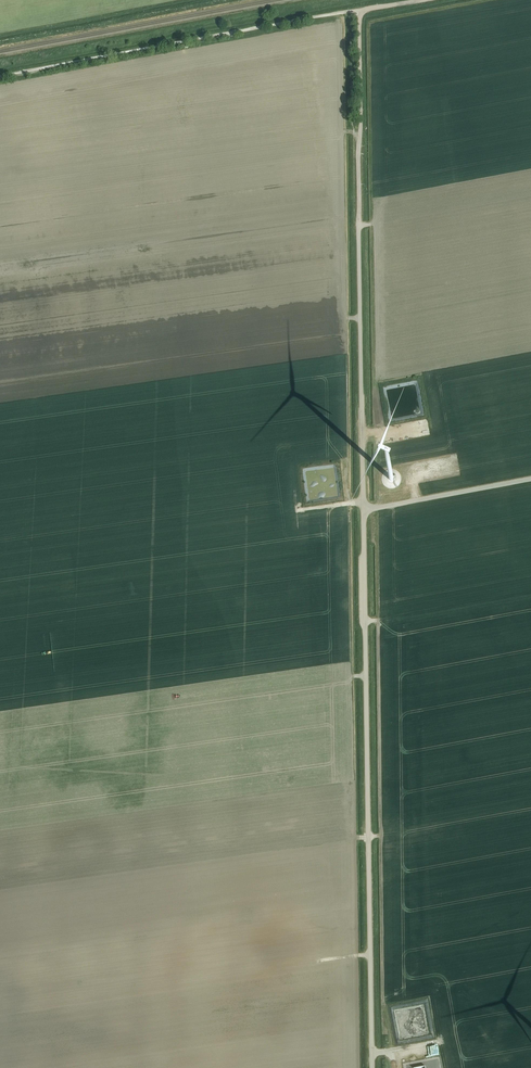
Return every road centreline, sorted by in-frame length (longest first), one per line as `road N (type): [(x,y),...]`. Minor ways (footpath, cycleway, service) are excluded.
road 1 (unclassified): [(372,1067),(358,224)]
road 2 (track): [(0,76),(358,10)]
road 3 (track): [(358,224),(358,10)]

